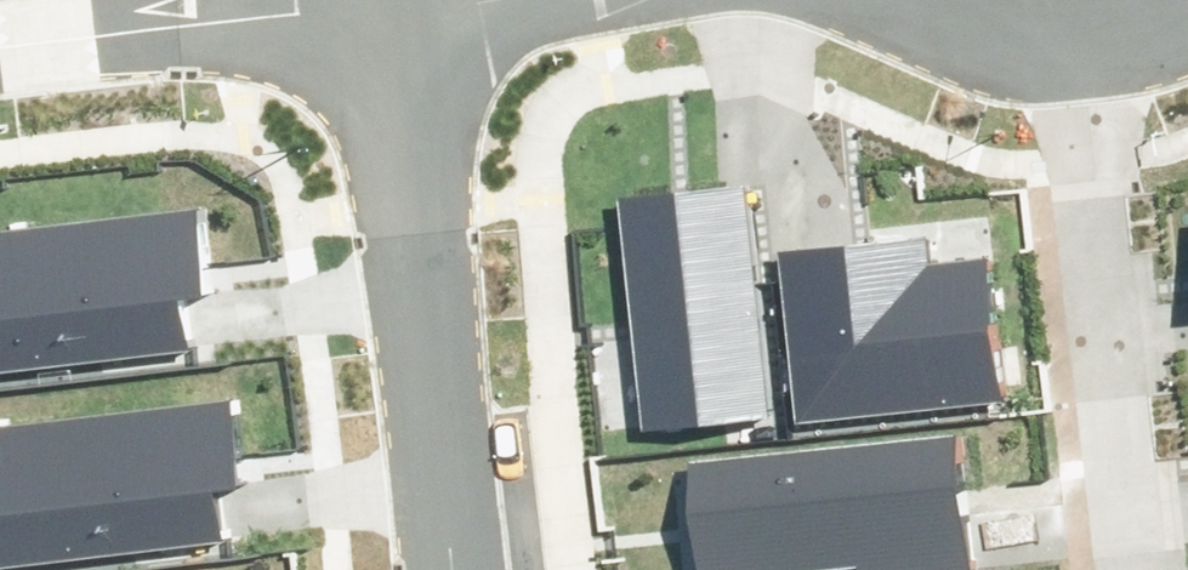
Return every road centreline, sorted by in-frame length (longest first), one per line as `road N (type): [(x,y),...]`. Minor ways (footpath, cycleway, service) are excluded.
road 1 (residential): [(469,569),(460,401),(396,2)]
road 2 (residential): [(1064,27),(1124,569)]
road 3 (residential): [(0,44),(290,5),(396,2)]
road 4 (residential): [(1064,27),(976,32),(910,0)]

